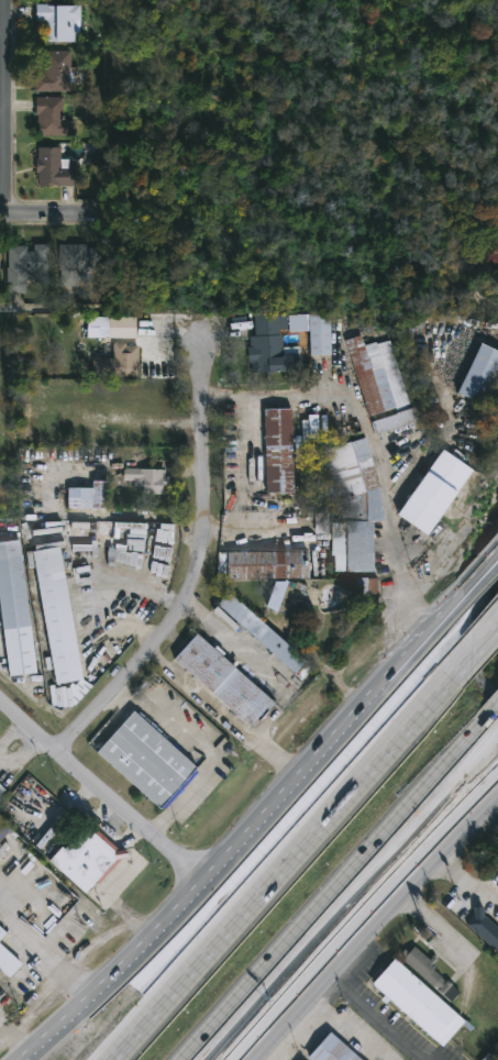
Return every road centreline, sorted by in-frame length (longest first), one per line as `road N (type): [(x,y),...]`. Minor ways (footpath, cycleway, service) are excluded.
road 1 (secondary): [(473,582),(133,960),(22,1059)]
road 2 (motorway): [(462,669),(112,1059)]
road 3 (residential): [(202,332),(204,521),(193,588),(176,621),(56,755)]
road 4 (motorway): [(198,1059),(497,727)]
road 5 (residential): [(0,706),(203,883)]
road 6 (secondary): [(331,975),(497,798)]
road 7 (residential): [(4,0),(5,218)]

